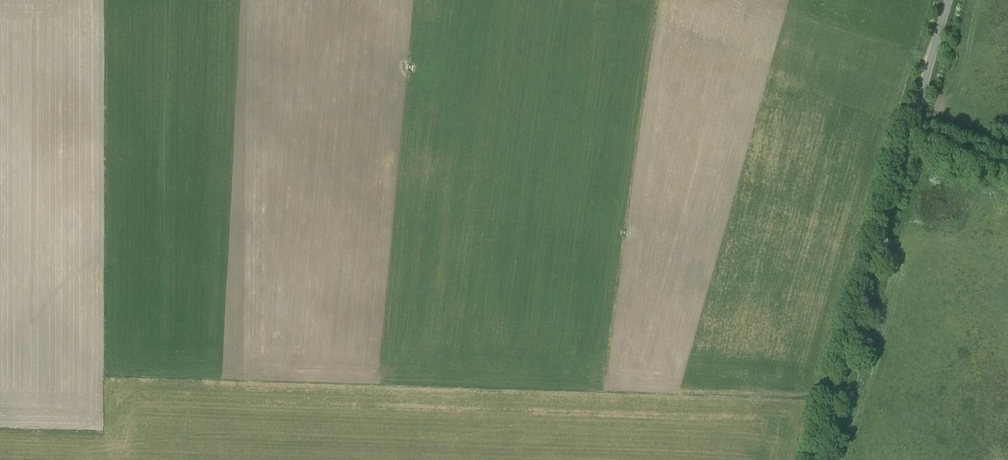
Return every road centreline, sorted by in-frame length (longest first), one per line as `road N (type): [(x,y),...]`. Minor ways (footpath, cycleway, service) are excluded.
road 1 (tertiary): [(814,459),(947,0)]

